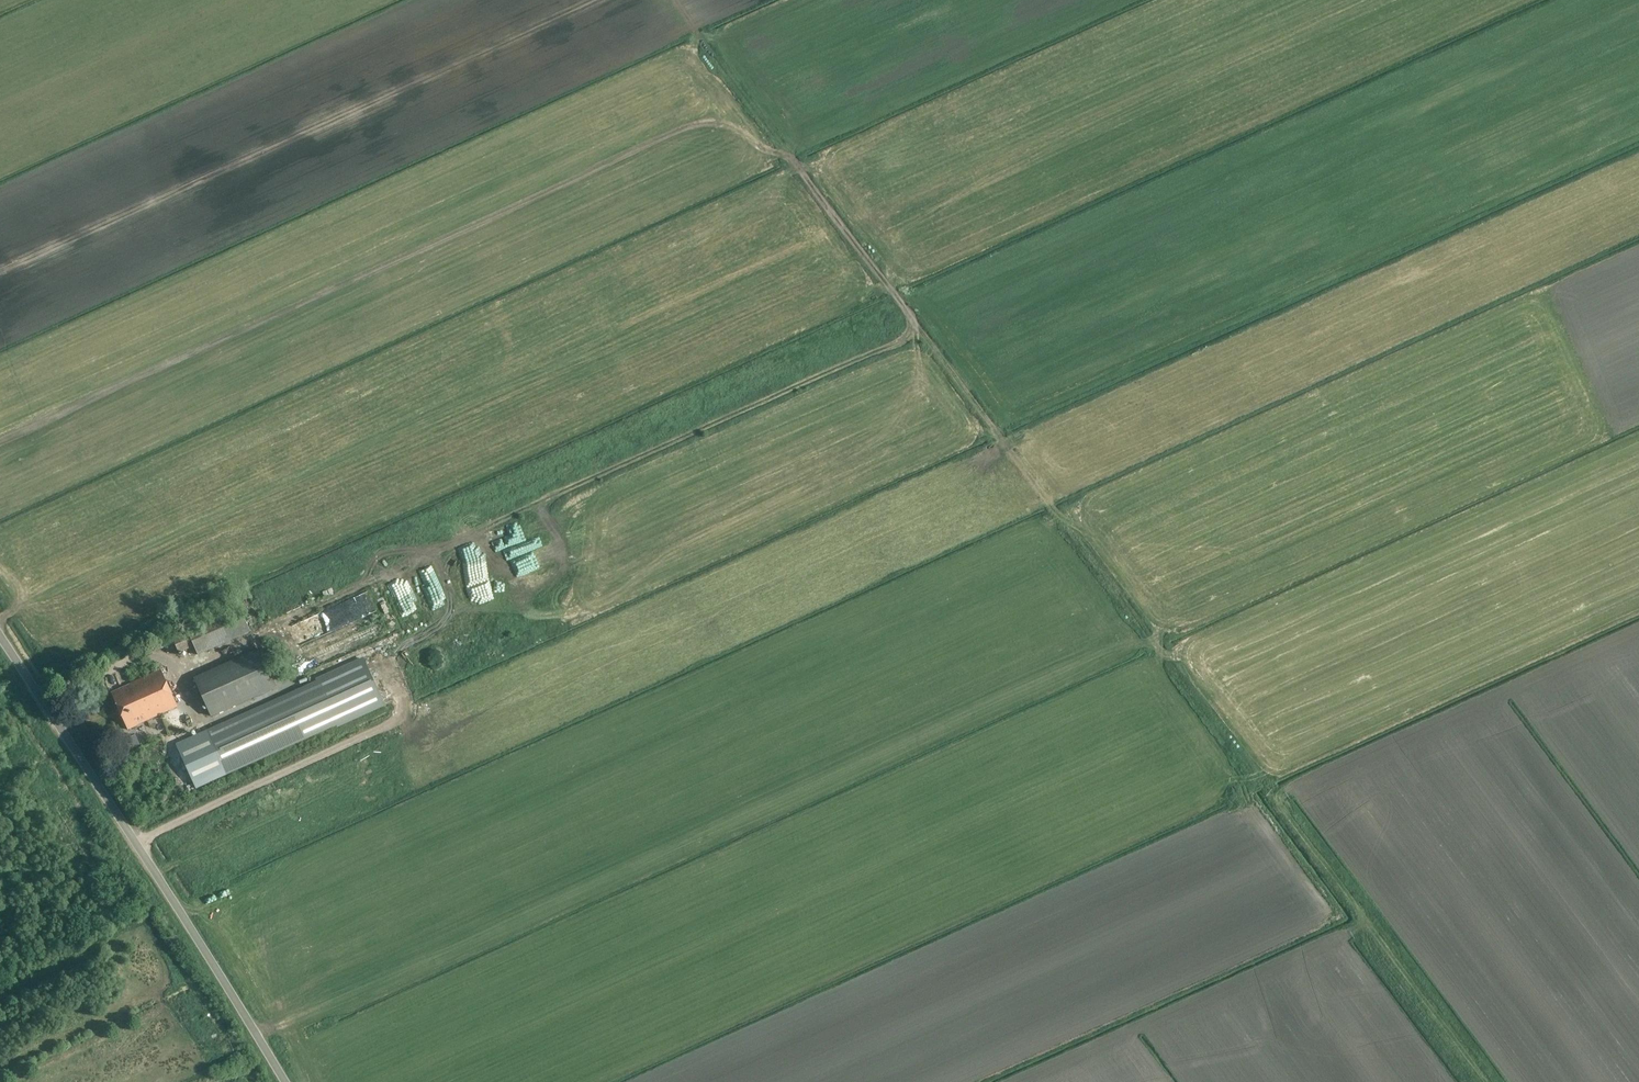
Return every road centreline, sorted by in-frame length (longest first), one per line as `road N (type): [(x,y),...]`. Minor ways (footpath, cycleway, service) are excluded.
road 1 (unclassified): [(293,1081),(0,624)]

